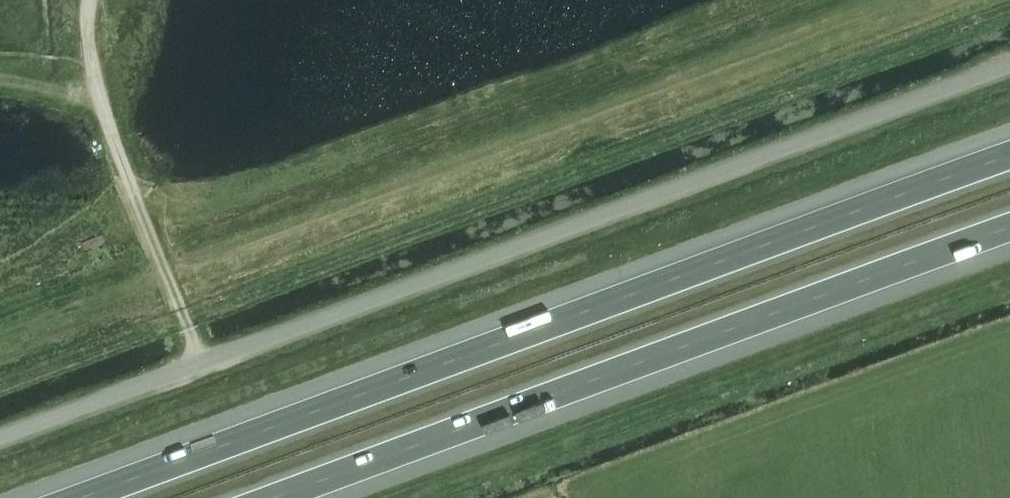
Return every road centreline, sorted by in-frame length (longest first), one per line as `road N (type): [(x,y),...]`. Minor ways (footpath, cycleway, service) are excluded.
road 1 (unclassified): [(1009,49),(0,435)]
road 2 (motorway): [(1009,158),(79,497)]
road 3 (motorway): [(272,497),(1009,228)]

